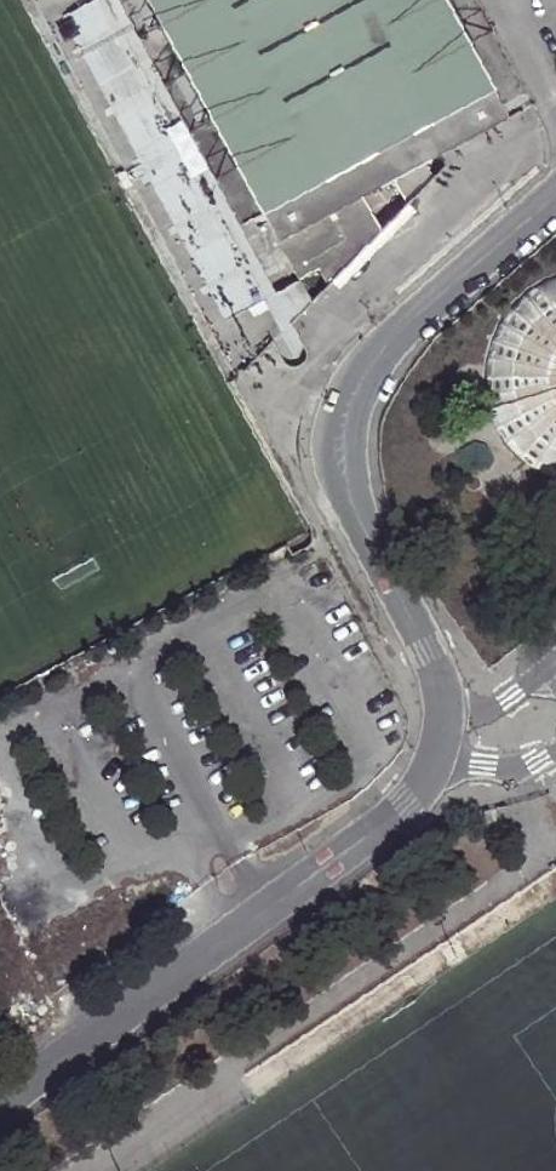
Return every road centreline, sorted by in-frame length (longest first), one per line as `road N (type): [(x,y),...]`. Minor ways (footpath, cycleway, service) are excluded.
road 1 (residential): [(0,1104),(273,907),(425,782),(443,708),(430,653),(346,490),(338,434),(348,403),(385,348),(555,196)]

